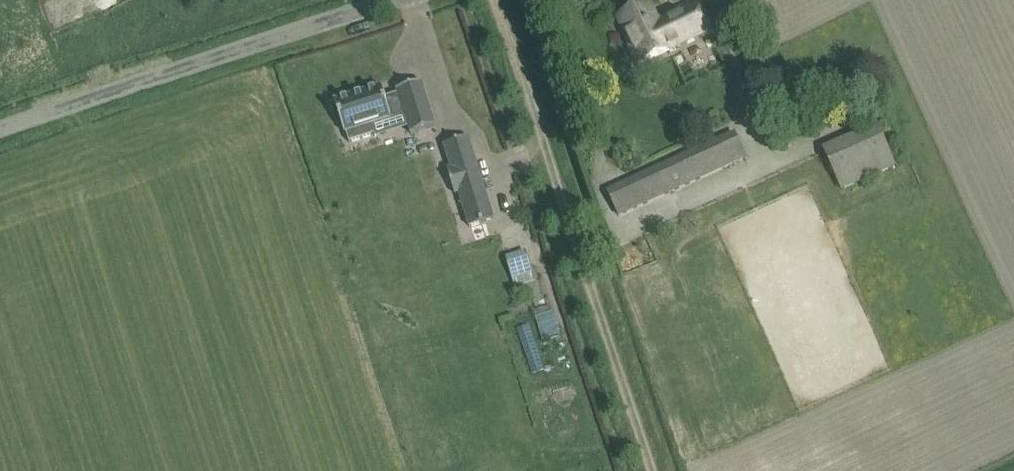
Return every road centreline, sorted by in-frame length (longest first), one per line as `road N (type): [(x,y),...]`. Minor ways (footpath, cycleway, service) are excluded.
road 1 (track): [(654,470),(507,0)]
road 2 (unclassified): [(0,110),(333,0)]

